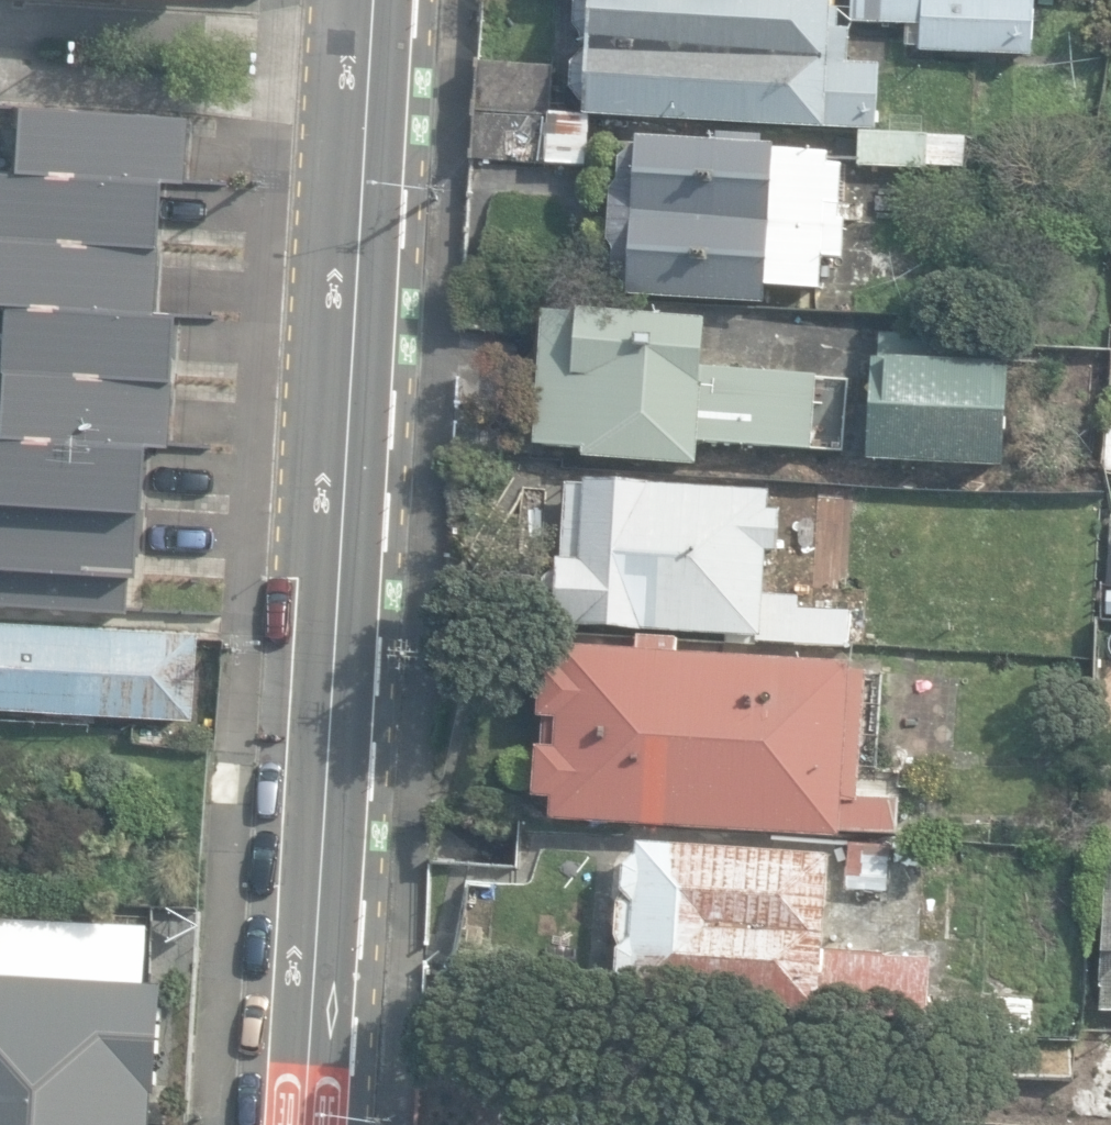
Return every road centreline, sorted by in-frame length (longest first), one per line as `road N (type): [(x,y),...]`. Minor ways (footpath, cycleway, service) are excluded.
road 1 (secondary): [(381,0),(310,1124)]

